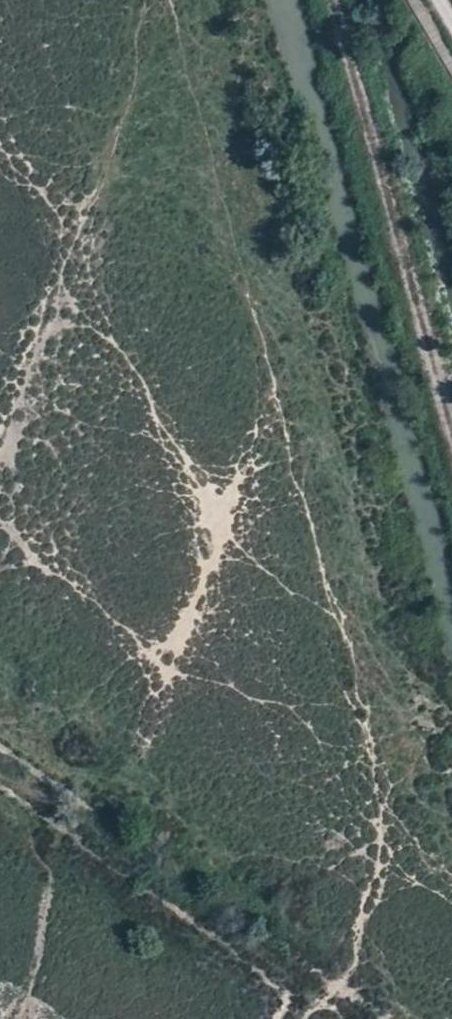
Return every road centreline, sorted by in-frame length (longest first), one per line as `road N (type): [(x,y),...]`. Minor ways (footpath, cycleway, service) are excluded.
road 1 (track): [(451,422),(338,0)]

